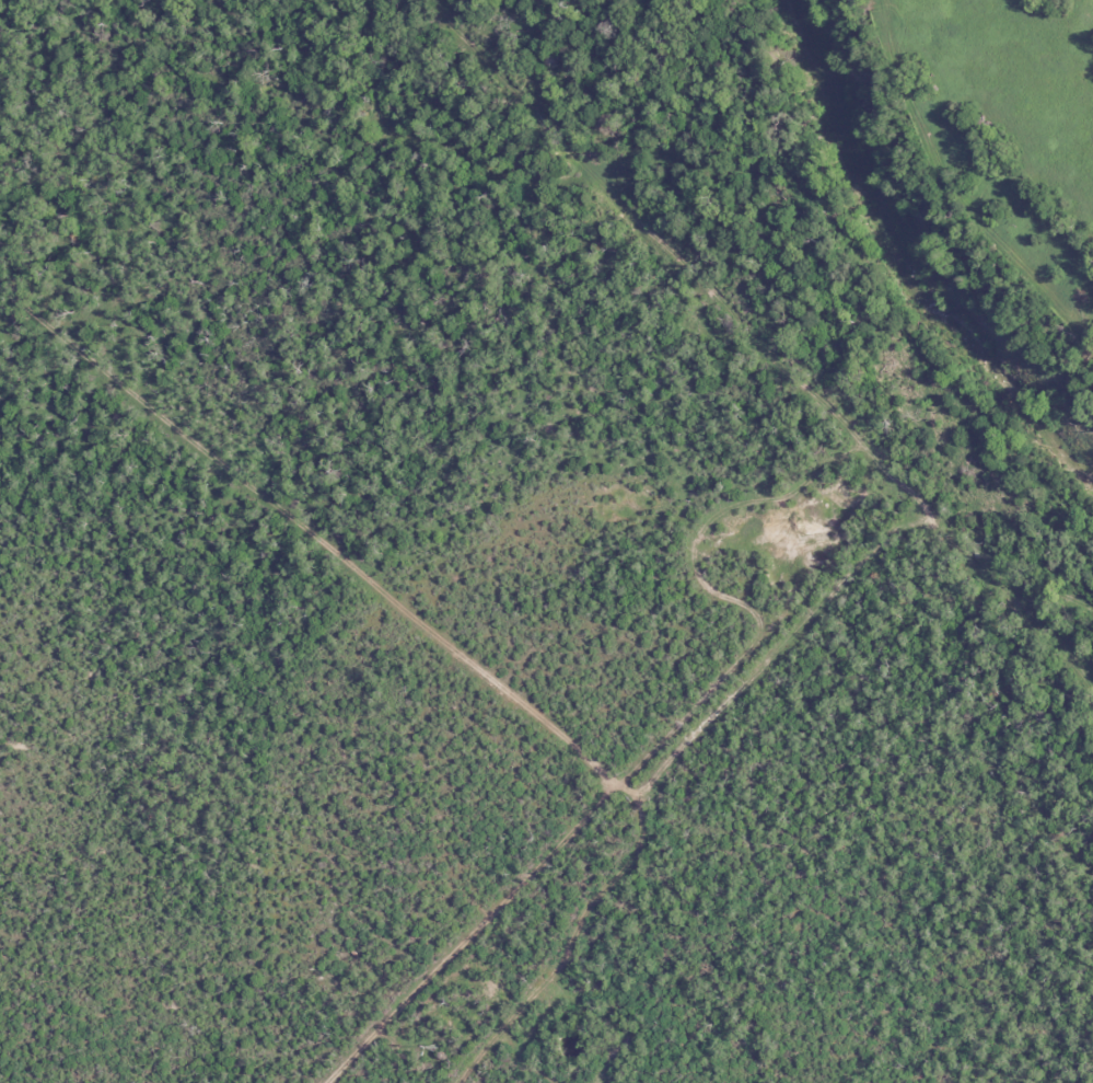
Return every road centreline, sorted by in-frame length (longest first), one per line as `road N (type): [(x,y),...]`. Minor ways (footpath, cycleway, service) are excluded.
road 1 (residential): [(0,296),(420,642),(446,714),(566,849),(628,787),(628,714),(792,630),(874,540)]

